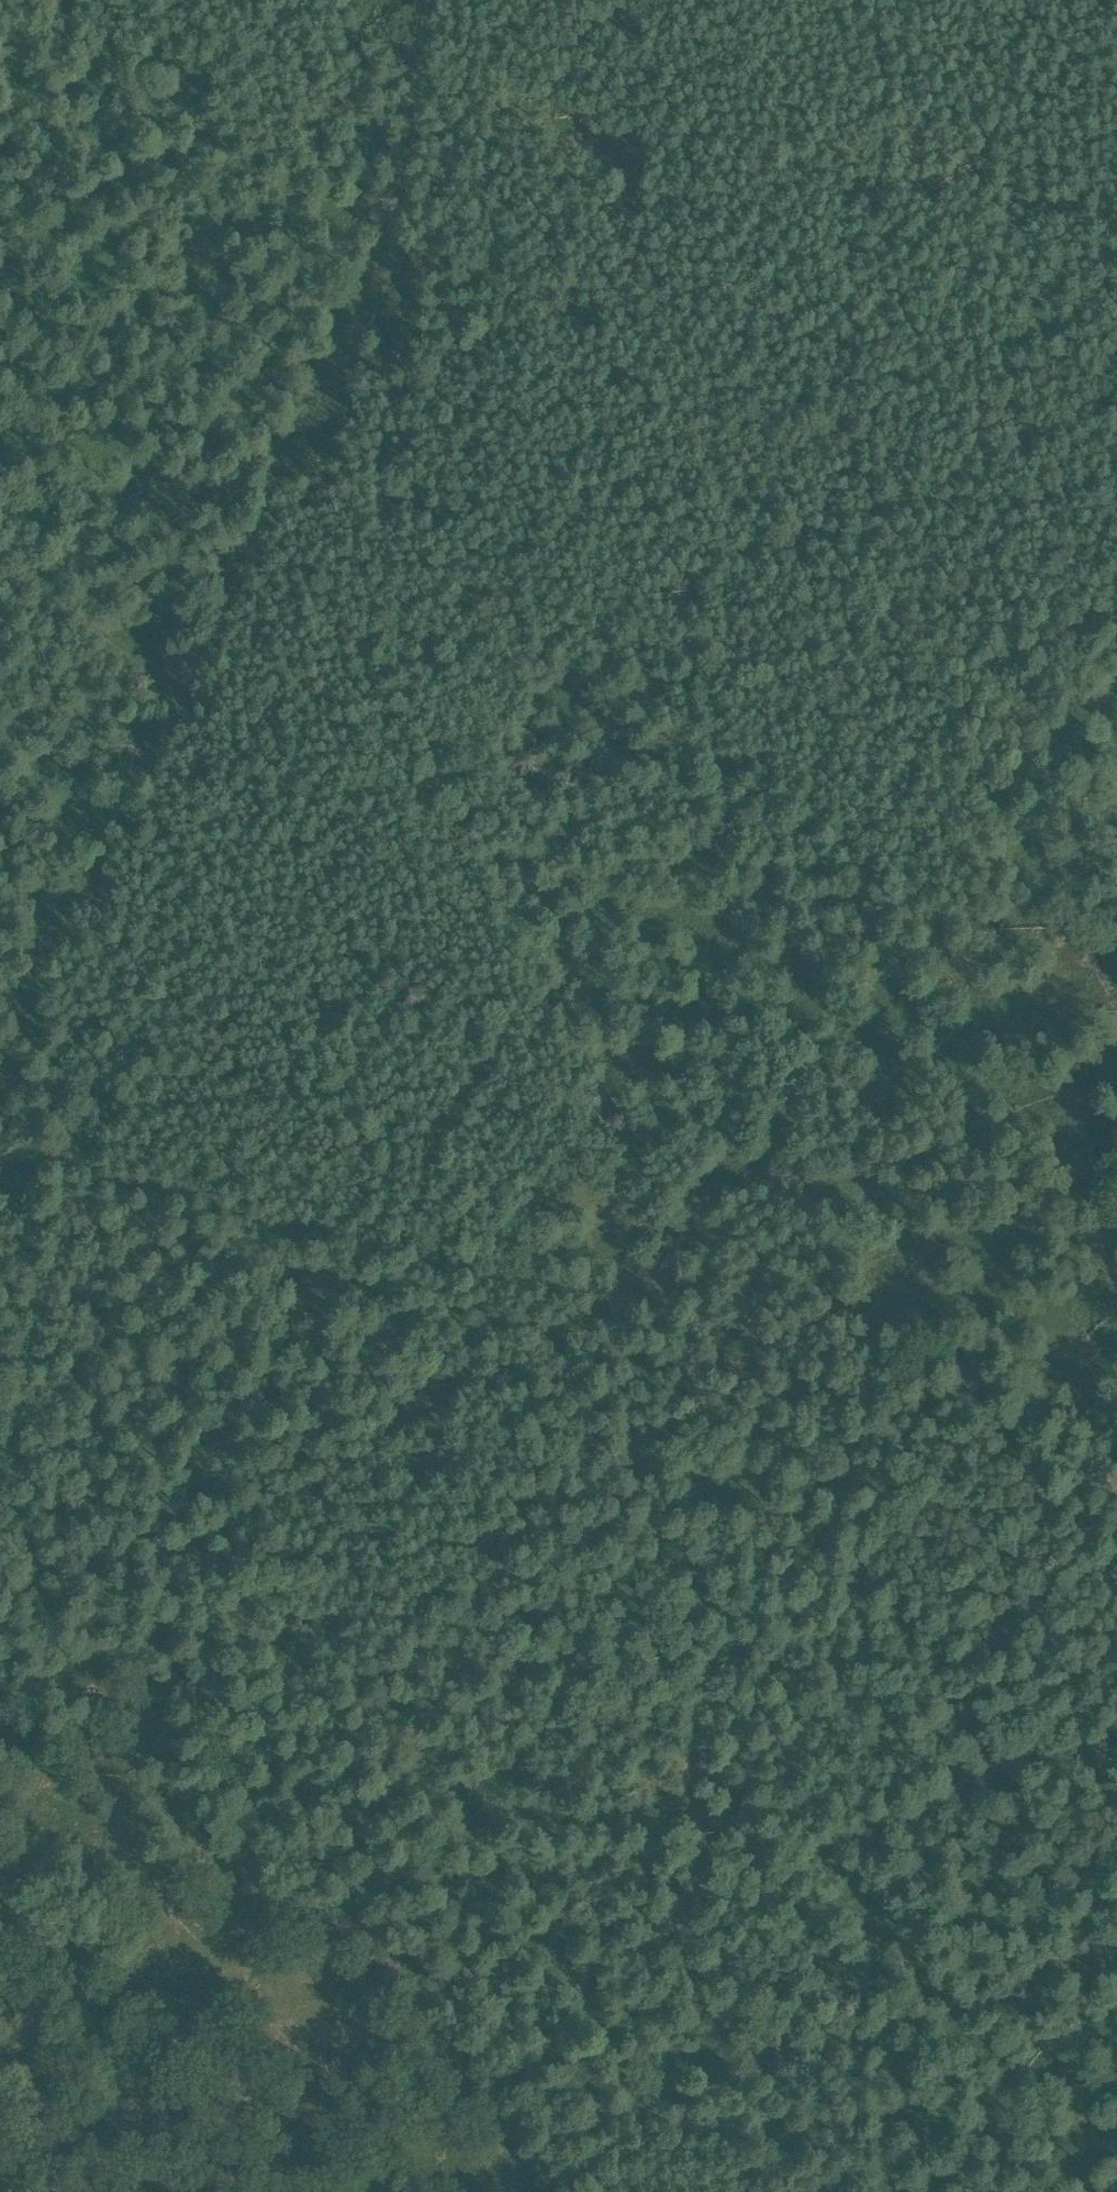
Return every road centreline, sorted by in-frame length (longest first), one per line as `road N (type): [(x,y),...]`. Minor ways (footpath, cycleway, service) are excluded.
road 1 (track): [(0,584),(169,696),(344,345),(384,239),(418,0)]

